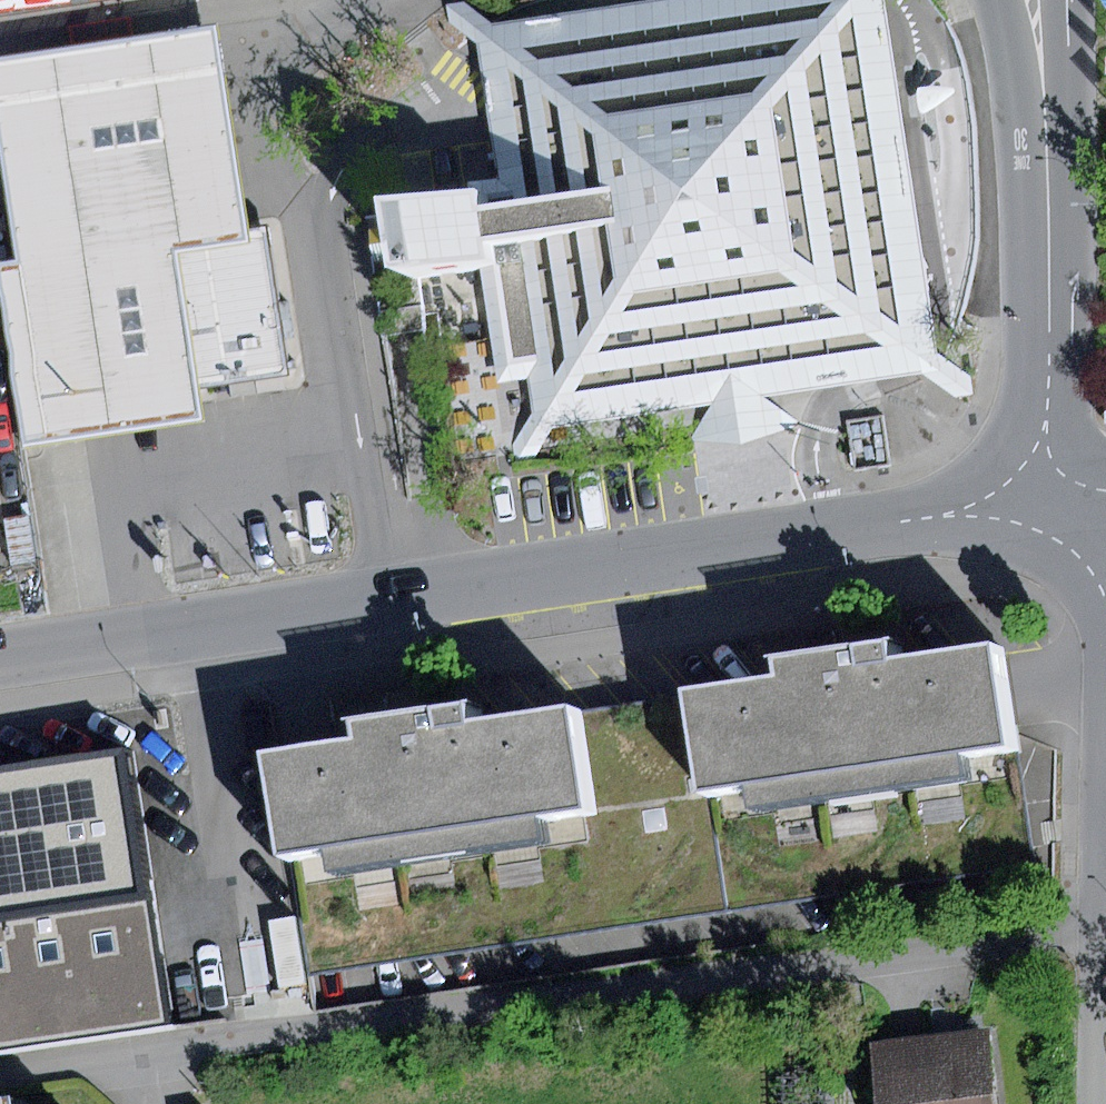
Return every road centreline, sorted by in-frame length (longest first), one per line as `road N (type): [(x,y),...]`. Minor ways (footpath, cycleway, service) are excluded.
road 1 (residential): [(0,664),(1071,502)]
road 2 (residential): [(1032,0),(1049,186),(1047,435),(1071,502)]

